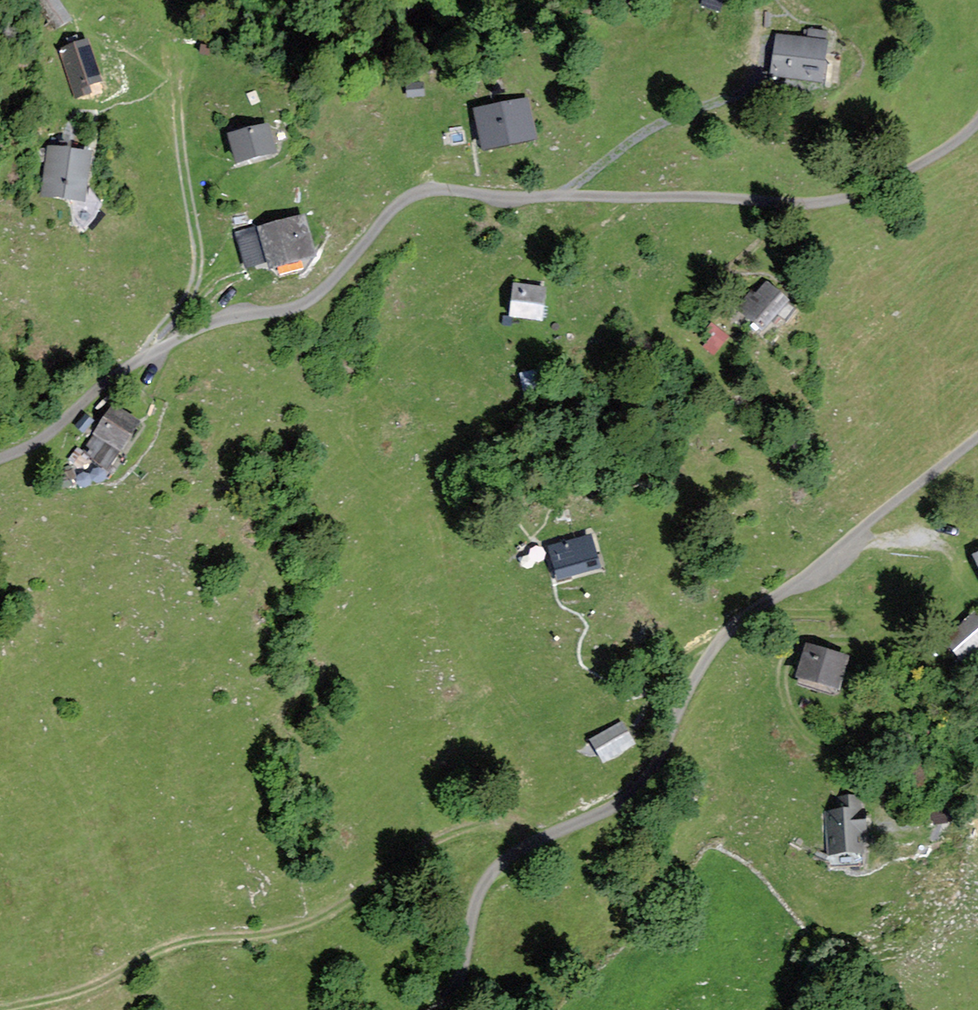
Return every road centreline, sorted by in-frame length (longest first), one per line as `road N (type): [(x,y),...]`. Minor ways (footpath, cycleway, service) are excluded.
road 1 (unclassified): [(977,121),(866,189),(799,203),(421,189),(304,304),(182,332),(115,374),(53,429),(0,456)]
road 2 (unclassified): [(434,1009),(461,979),(474,904),(493,869),(526,842),(619,804),(658,758),(693,681),(727,634),(977,433)]
road 3 (track): [(2,1009),(82,993),(169,948),(294,928),(455,830),(496,824),(514,827),(526,842)]
road 4 (track): [(884,820),(875,764),(818,744),(801,729),(784,678),(791,646),(802,640),(868,634)]
road 5 (track): [(184,104),(181,145),(198,269),(193,287)]

